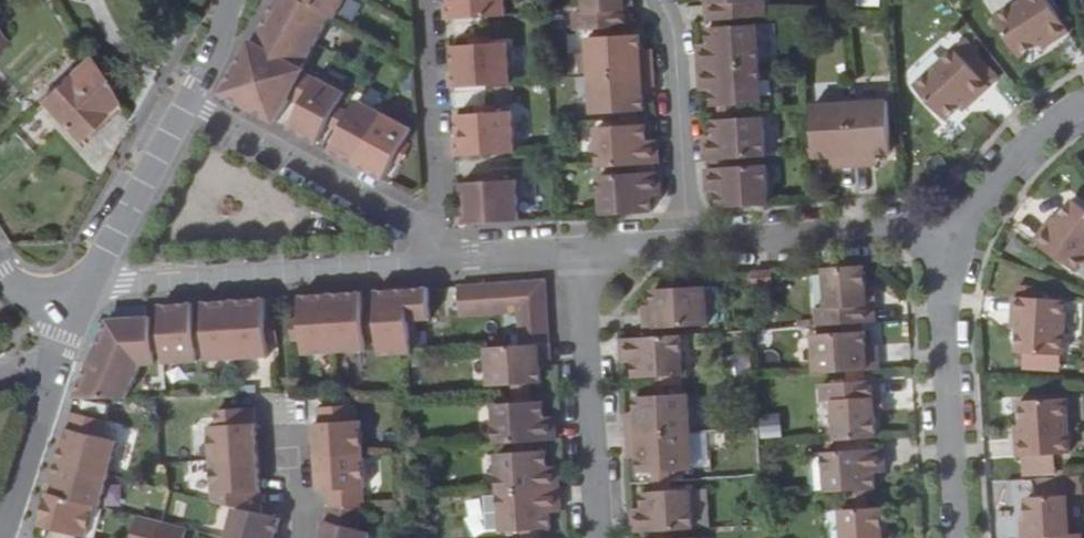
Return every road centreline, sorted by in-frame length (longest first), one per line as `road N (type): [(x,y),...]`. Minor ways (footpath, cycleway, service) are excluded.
road 1 (residential): [(453,255),(188,102)]
road 2 (residential): [(952,239),(944,315),(958,537)]
road 3 (residential): [(564,254),(584,537)]
road 4 (unclassified): [(689,247),(912,234),(952,239)]
road 5 (residential): [(427,0),(453,255)]
road 6 (residential): [(689,247),(678,45),(666,0)]
road 7 (secondary): [(88,279),(188,102)]
road 8 (unclassified): [(88,279),(279,270)]
road 9 (residential): [(1083,103),(988,185),(952,239)]
road 10 (secondary): [(0,531),(56,360)]
road 11 (unclassified): [(279,270),(453,255)]
road 12 (residential): [(279,270),(291,415)]
road 13 (unclassified): [(564,254),(689,247)]
road 14 (residential): [(291,415),(293,537)]

